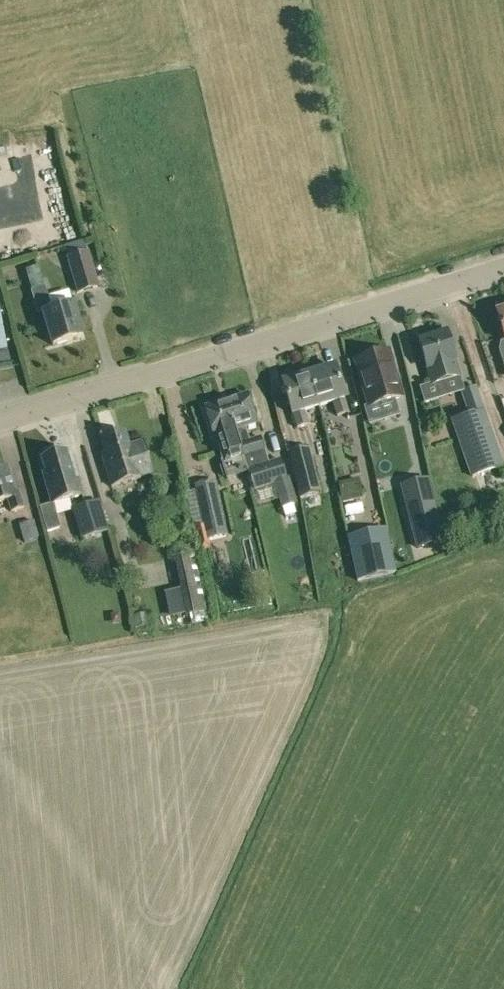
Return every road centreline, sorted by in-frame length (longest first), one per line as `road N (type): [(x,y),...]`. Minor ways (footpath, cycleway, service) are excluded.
road 1 (tertiary): [(0,422),(503,268)]

